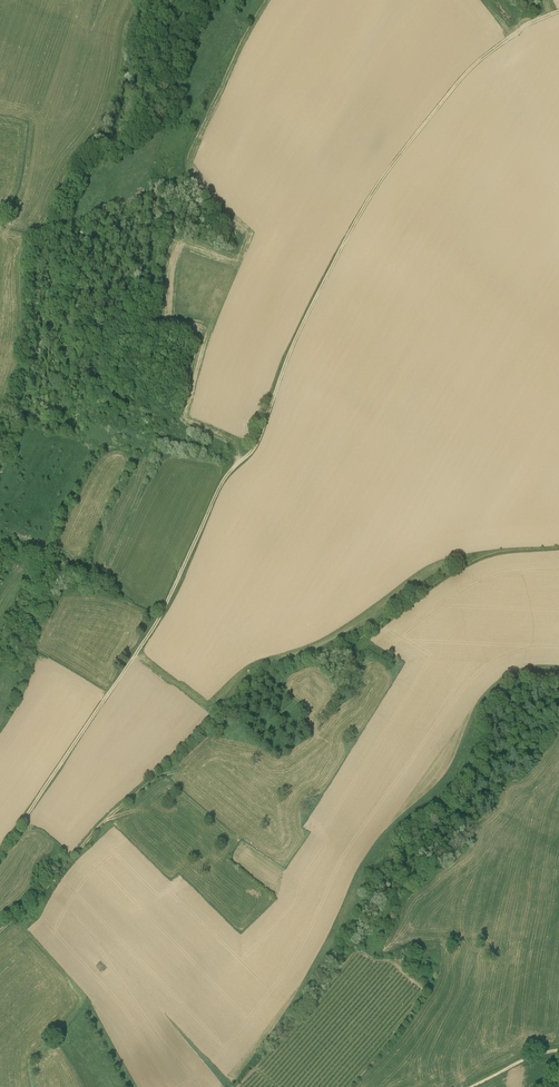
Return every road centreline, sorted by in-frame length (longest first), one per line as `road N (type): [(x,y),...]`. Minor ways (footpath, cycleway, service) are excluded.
road 1 (track): [(558,9),(479,57),(364,207),(299,330),(257,442),(226,472),(152,625),(0,844)]
road 2 (track): [(0,931),(46,891),(106,819),(253,684),(341,648),(477,558),(558,548)]

